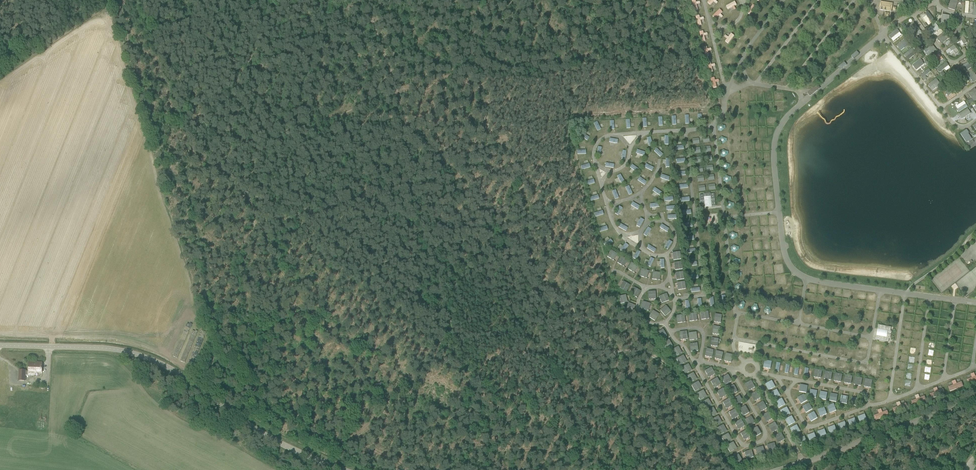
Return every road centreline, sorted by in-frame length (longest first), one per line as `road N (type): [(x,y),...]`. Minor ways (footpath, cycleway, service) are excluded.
road 1 (unclassified): [(344,469),(256,431),(143,357),(0,347)]
road 2 (tertiary): [(780,469),(975,399)]
road 3 (track): [(0,81),(104,12)]

